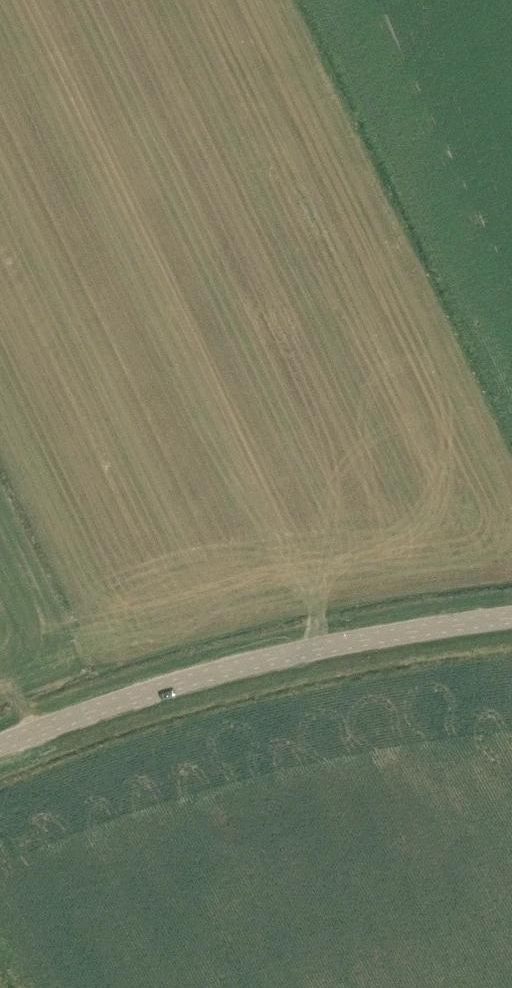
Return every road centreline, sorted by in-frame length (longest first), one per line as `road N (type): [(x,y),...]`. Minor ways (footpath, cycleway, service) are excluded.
road 1 (tertiary): [(0,752),(288,661),(511,630)]

